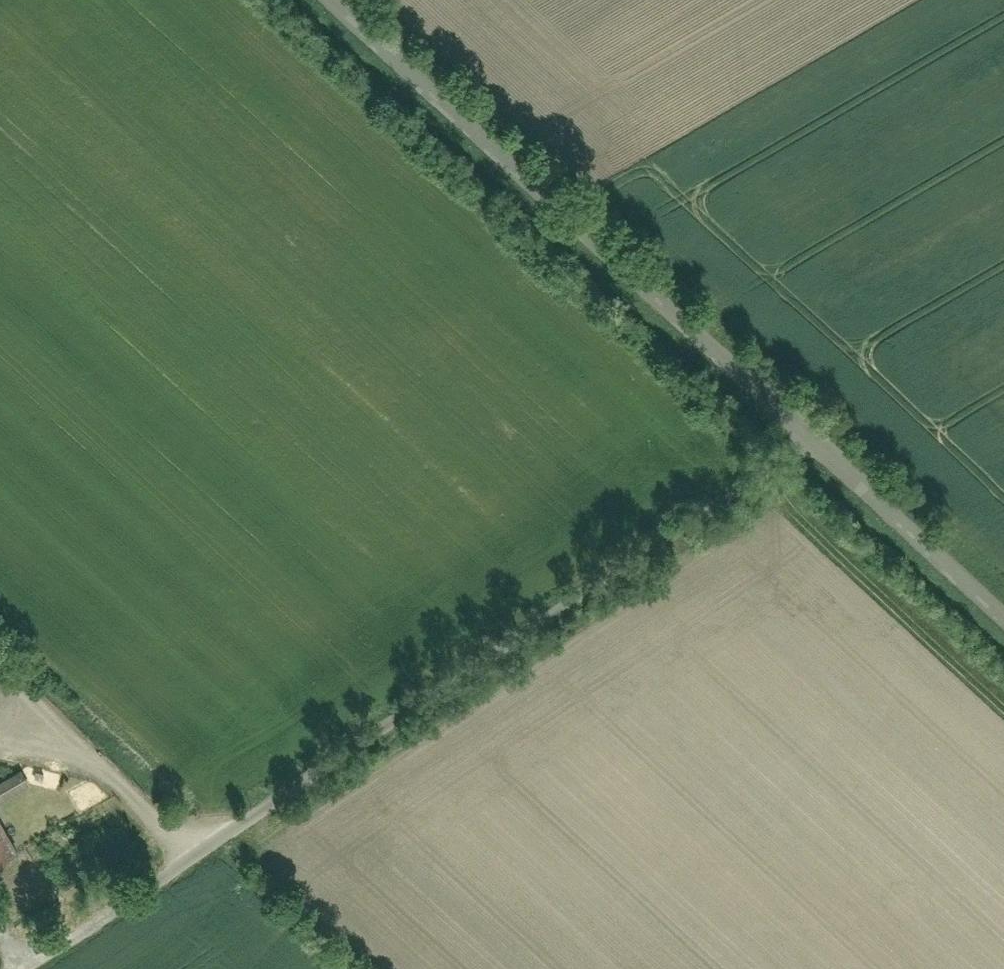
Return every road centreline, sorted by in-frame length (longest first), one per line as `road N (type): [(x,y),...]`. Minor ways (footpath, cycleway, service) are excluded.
road 1 (unclassified): [(1003,619),(334,0)]

